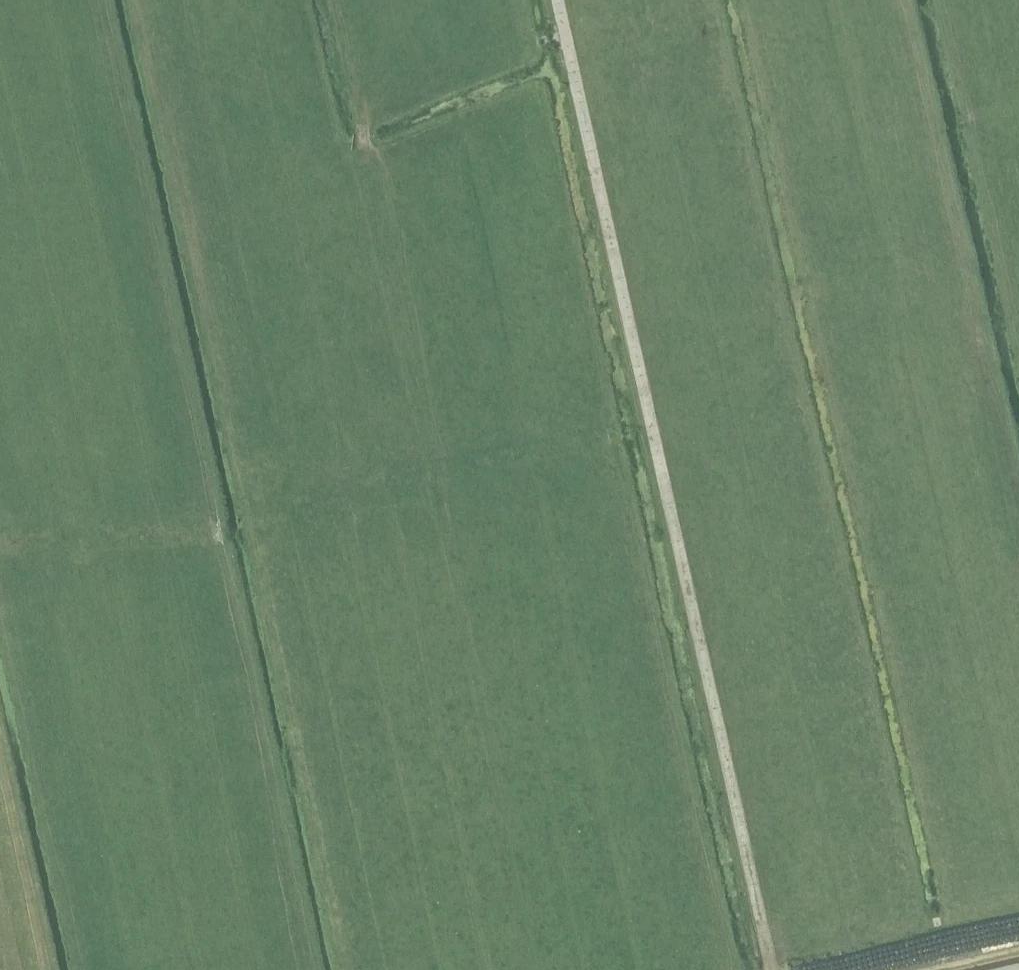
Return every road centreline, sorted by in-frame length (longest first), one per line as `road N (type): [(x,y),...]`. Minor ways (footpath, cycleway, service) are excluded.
road 1 (track): [(772,969),(560,0)]

